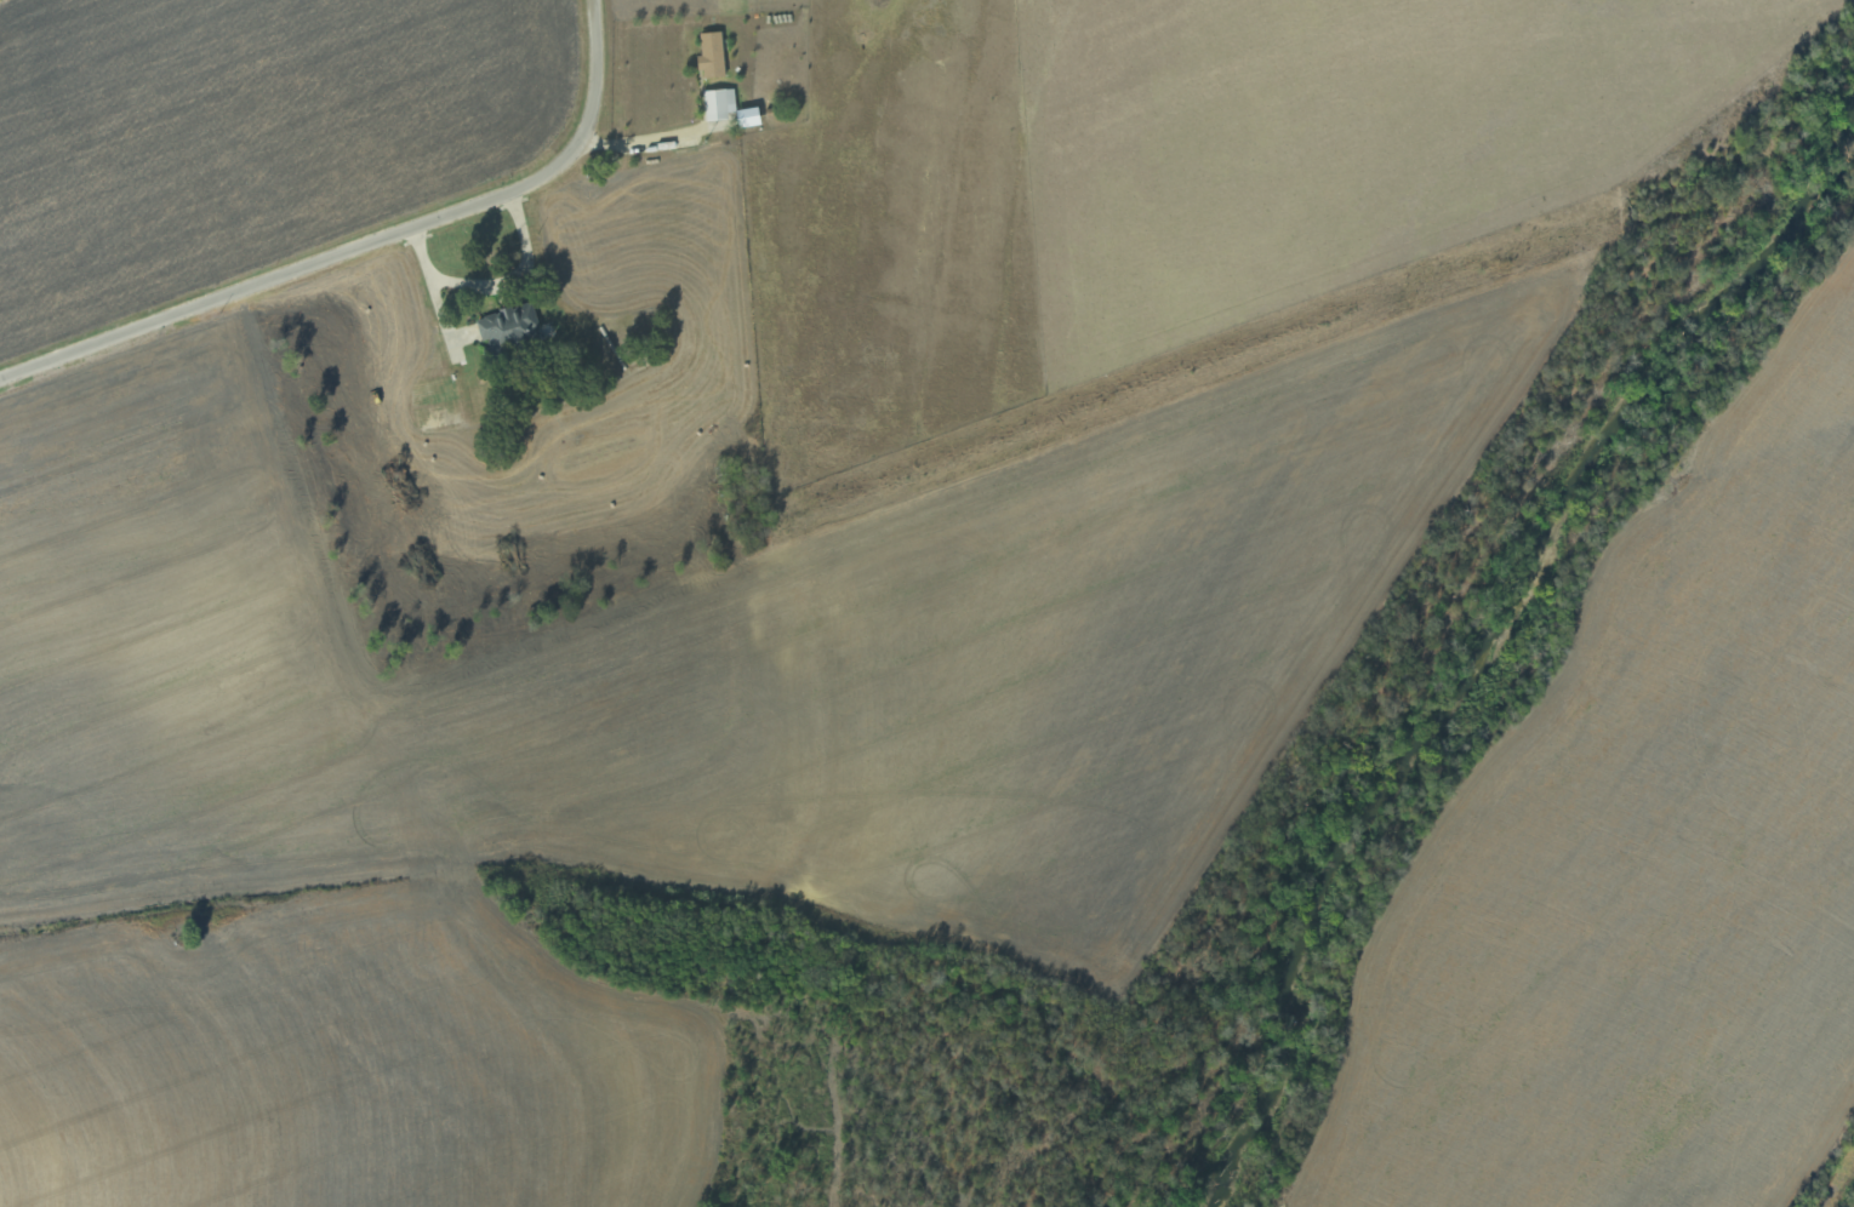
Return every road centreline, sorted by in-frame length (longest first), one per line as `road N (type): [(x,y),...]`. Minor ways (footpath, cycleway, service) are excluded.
road 1 (residential): [(0,379),(548,175),(571,154),(598,97),(594,0)]

